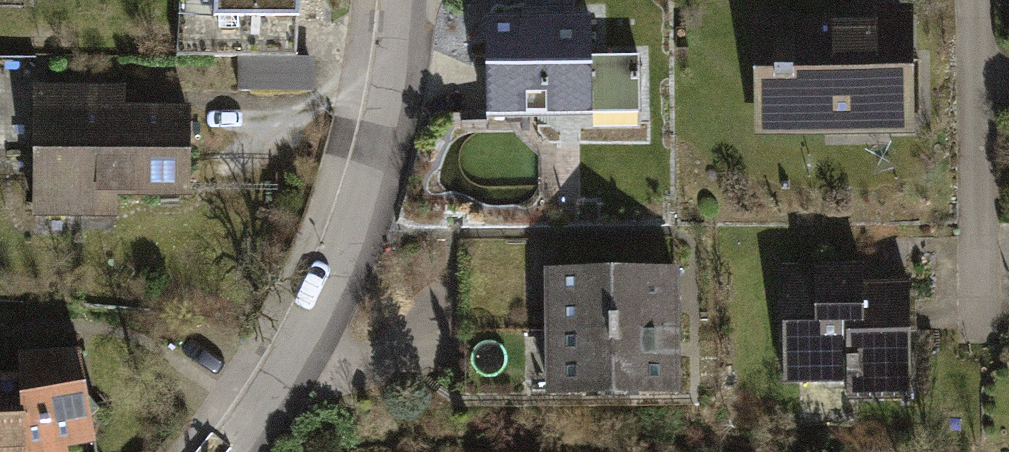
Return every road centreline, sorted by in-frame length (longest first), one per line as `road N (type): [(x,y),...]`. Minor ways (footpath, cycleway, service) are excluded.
road 1 (residential): [(234,451),(314,337),(381,150),(409,0)]

